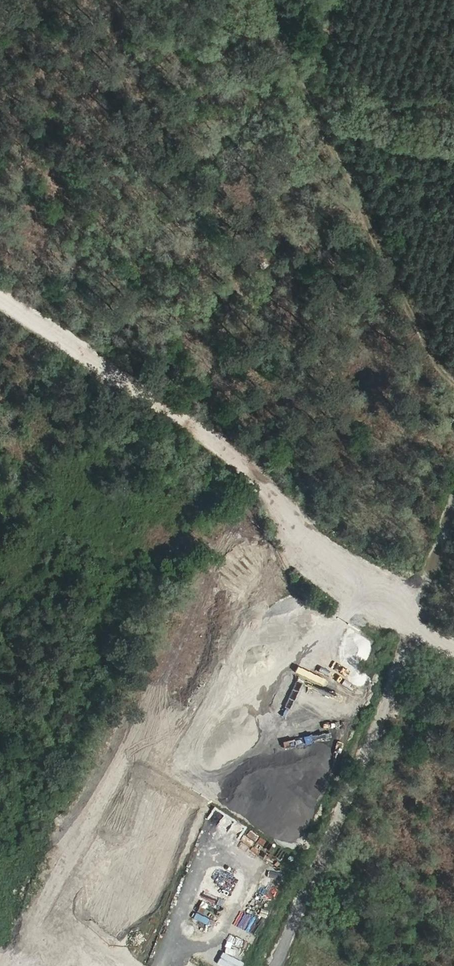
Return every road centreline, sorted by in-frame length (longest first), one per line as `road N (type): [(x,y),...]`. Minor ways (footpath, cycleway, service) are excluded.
road 1 (track): [(0,292),(238,459),(345,578),(423,625)]
road 2 (track): [(453,379),(442,373),(258,0)]

